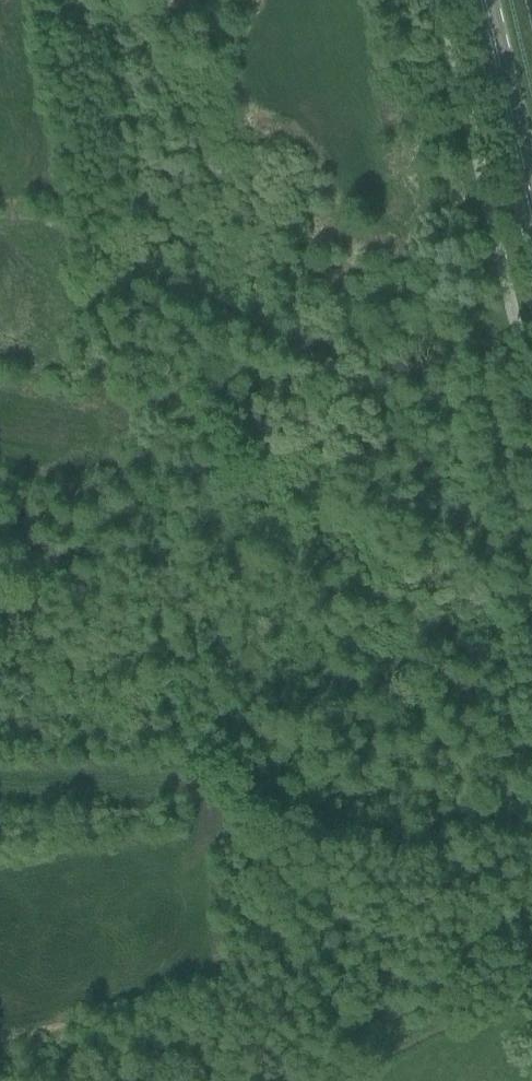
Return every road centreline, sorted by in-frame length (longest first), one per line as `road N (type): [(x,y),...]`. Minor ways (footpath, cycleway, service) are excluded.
road 1 (primary): [(531,205),(483,0)]

